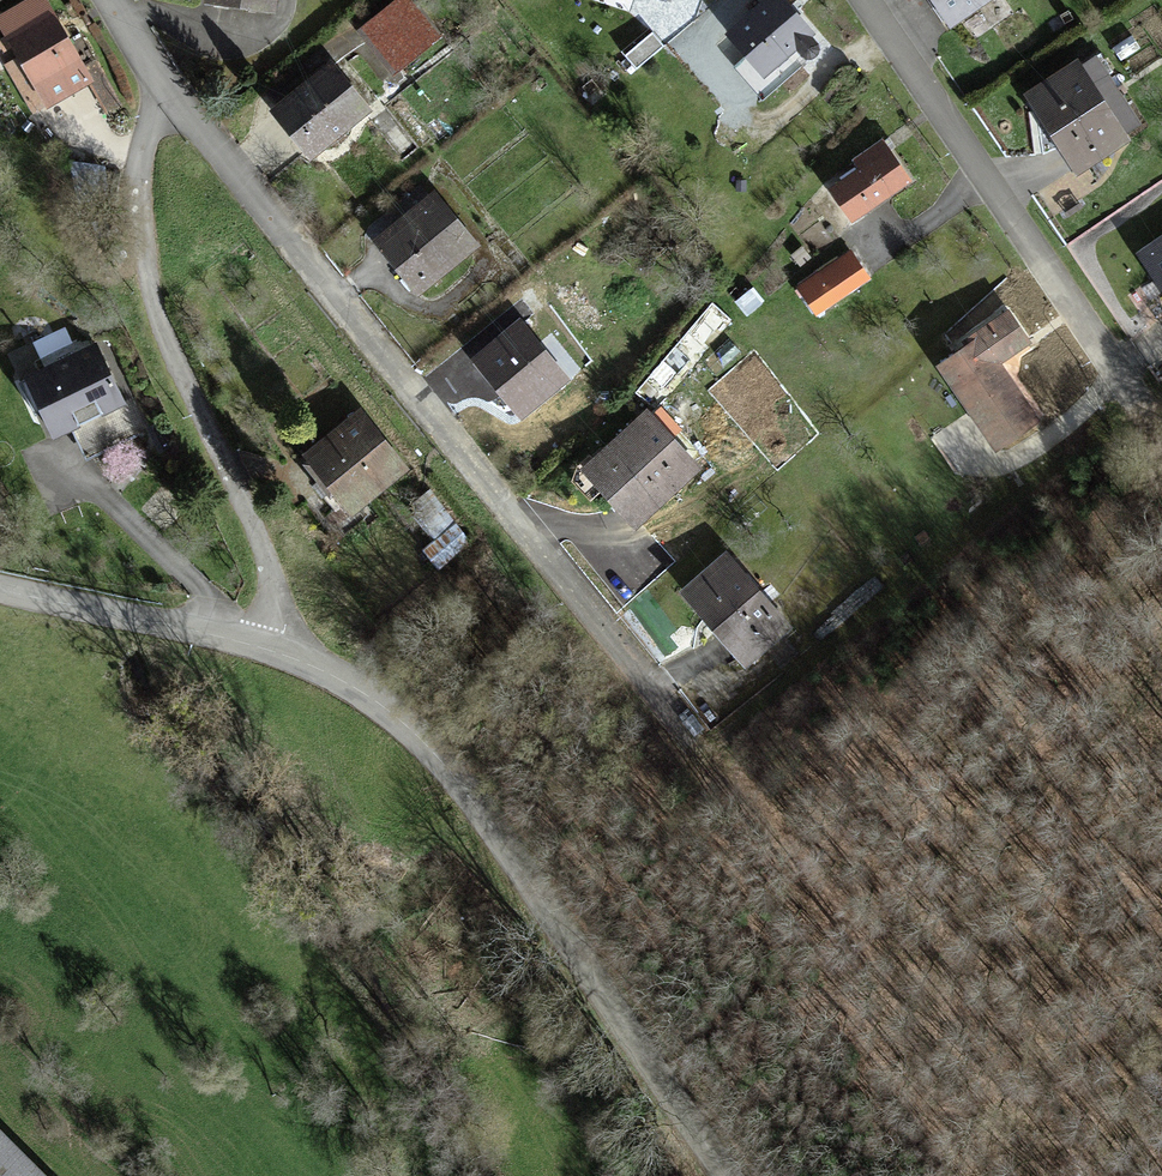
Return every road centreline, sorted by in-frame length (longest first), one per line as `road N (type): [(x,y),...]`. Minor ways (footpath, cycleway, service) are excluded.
road 1 (residential): [(171,94),(694,742)]
road 2 (tertiary): [(739,1175),(416,736),(337,681),(257,649)]
road 3 (residential): [(171,94),(145,133),(139,228),(158,324),(264,566),(267,613),(257,649)]
road 4 (residential): [(865,0),(1146,410)]
road 5 (tertiary): [(257,649),(0,593)]

